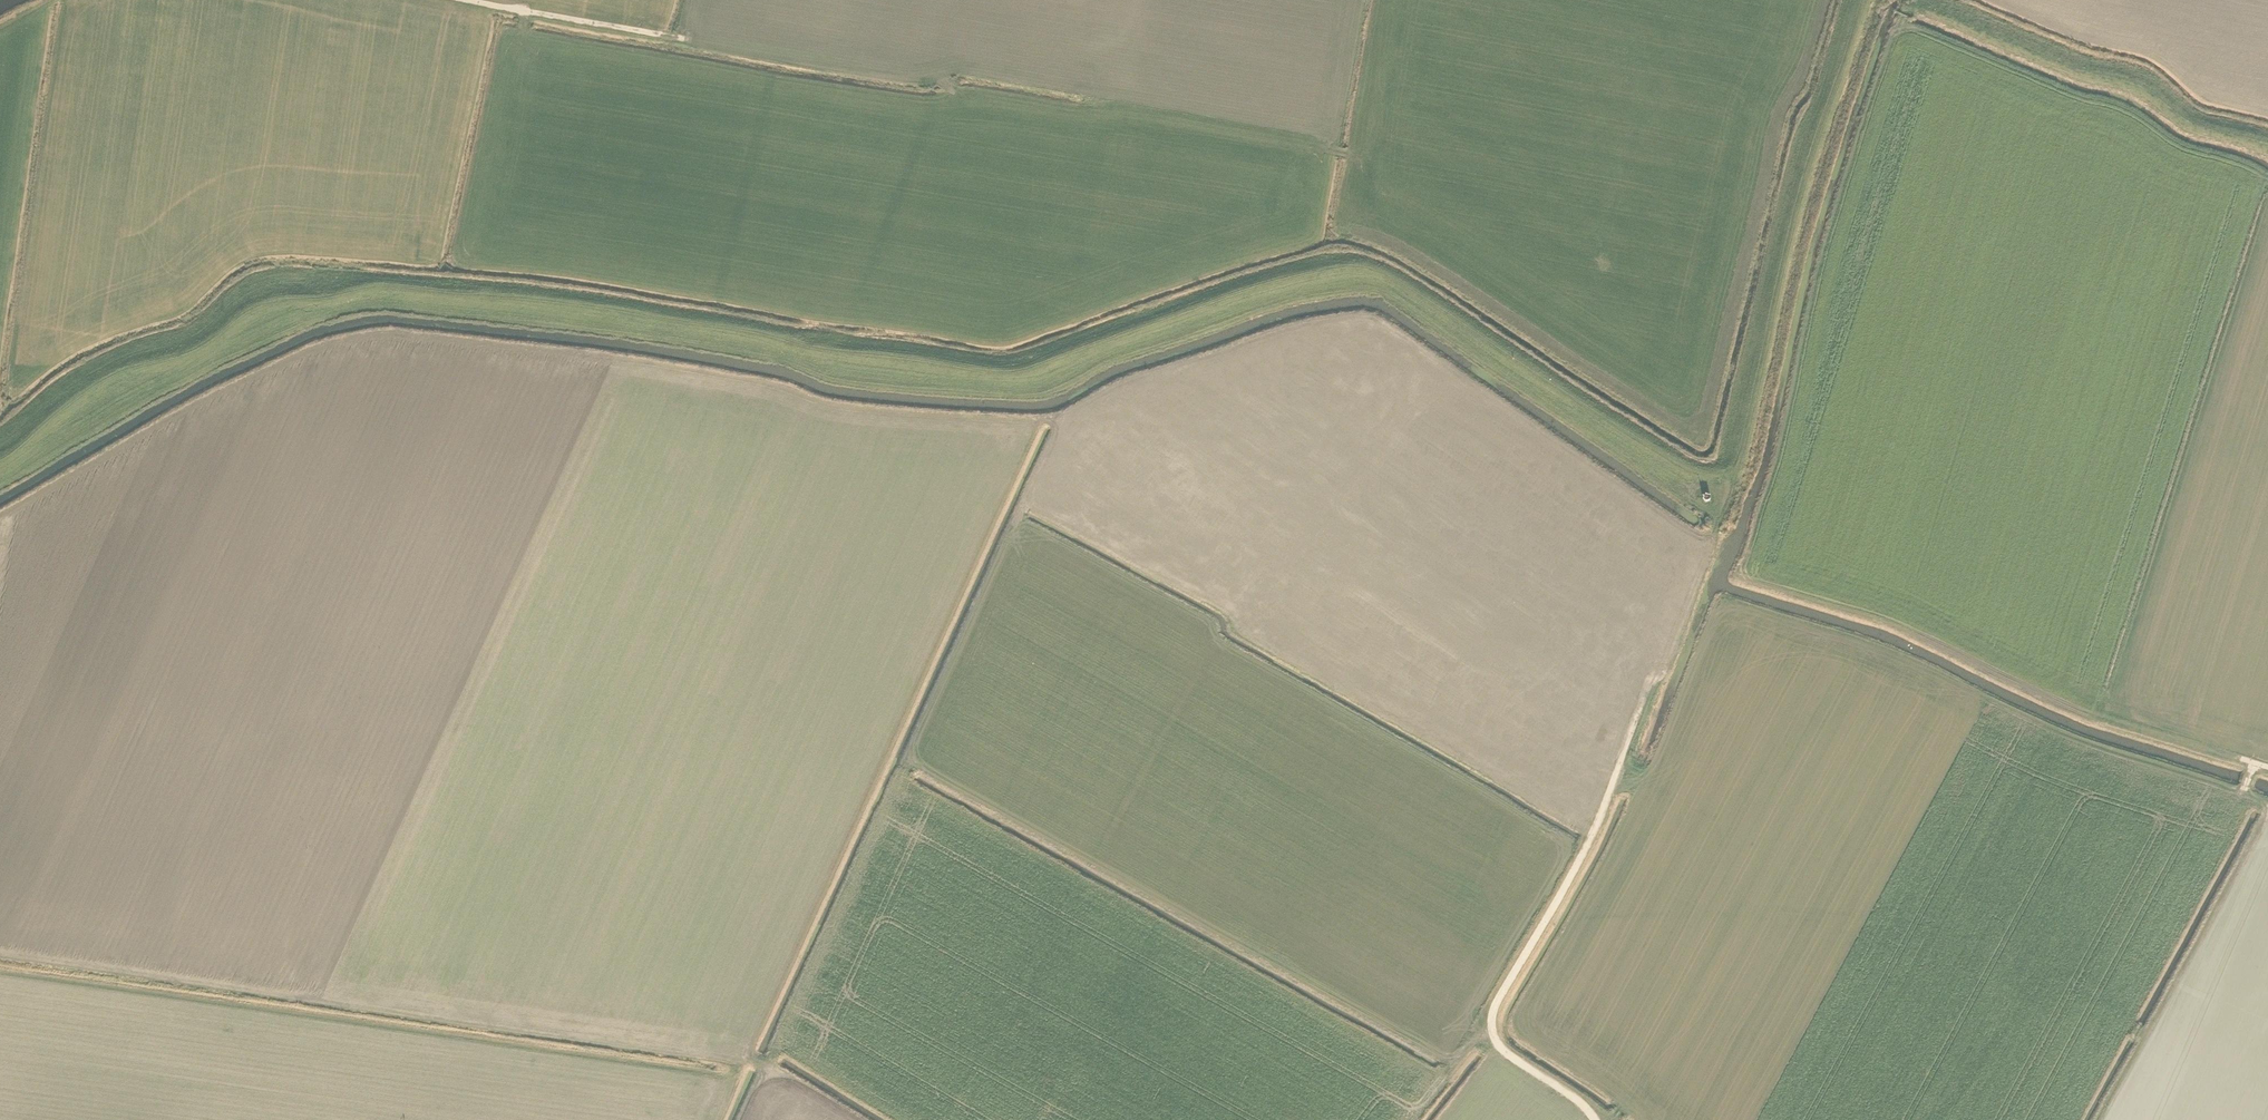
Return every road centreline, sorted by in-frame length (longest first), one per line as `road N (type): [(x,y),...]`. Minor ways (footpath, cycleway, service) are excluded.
road 1 (unclassified): [(1595,1119),(1494,1041),(1493,1010),(1596,829),(1715,536)]
road 2 (track): [(688,39),(467,0)]
road 3 (track): [(2100,716),(2267,769)]

